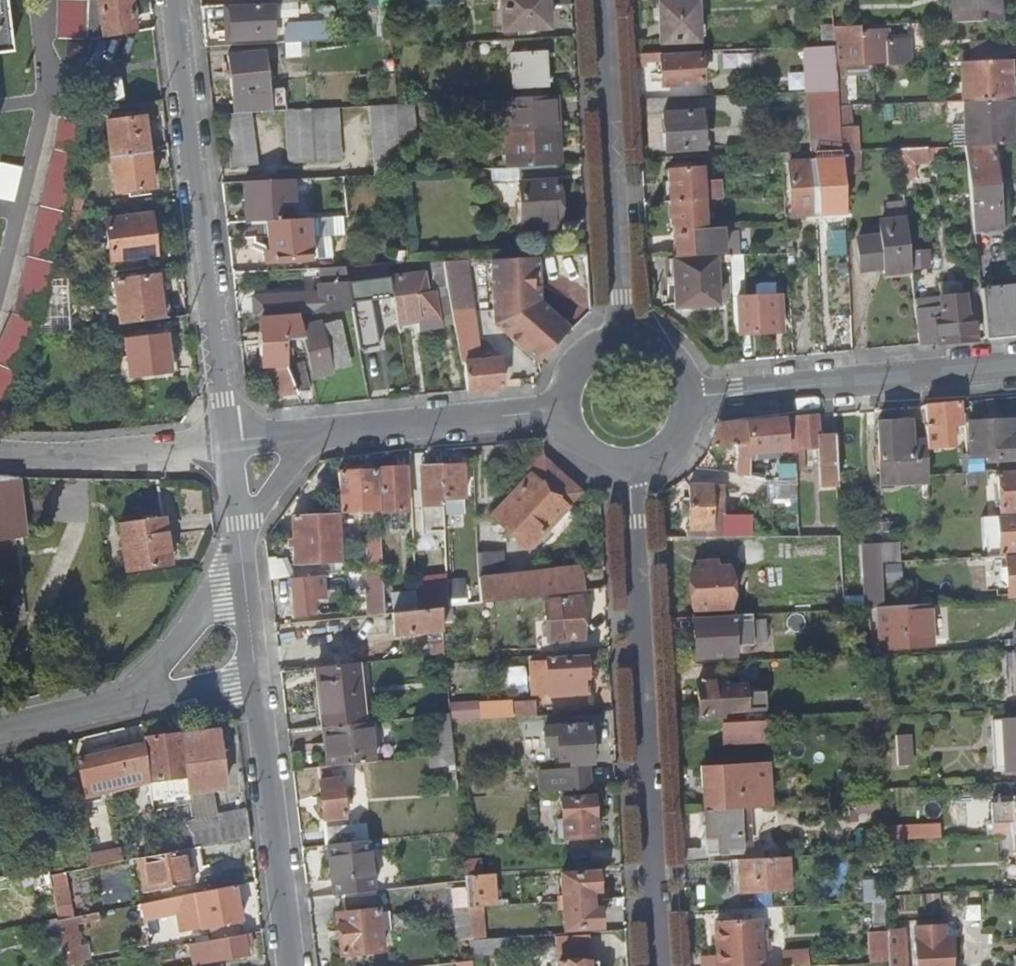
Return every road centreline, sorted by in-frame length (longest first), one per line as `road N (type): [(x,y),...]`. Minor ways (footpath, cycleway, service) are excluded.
road 1 (residential): [(629,470),(658,965)]
road 2 (residential): [(173,0),(227,444)]
road 3 (residential): [(624,337),(604,0)]
road 4 (residential): [(1015,365),(694,391)]
road 5 (residential): [(259,679),(292,965)]
road 6 (residential): [(562,409),(315,434)]
road 7 (residential): [(227,444),(0,460)]
road 8 (residential): [(243,558),(124,701)]
road 9 (residential): [(124,701),(259,679)]
road 10 (residential): [(242,546),(315,434)]
road 11 (residential): [(0,730),(124,701)]
road 12 (residential): [(243,558),(259,679)]

